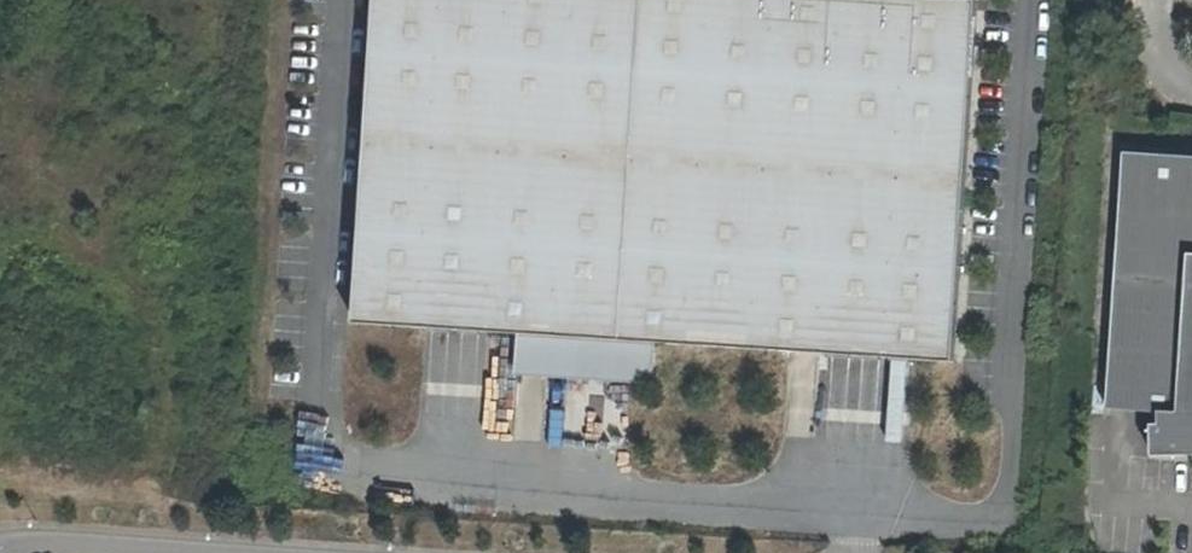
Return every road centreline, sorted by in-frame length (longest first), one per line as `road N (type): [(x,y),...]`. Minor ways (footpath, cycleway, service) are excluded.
road 1 (unclassified): [(218,552),(61,542),(0,547)]

